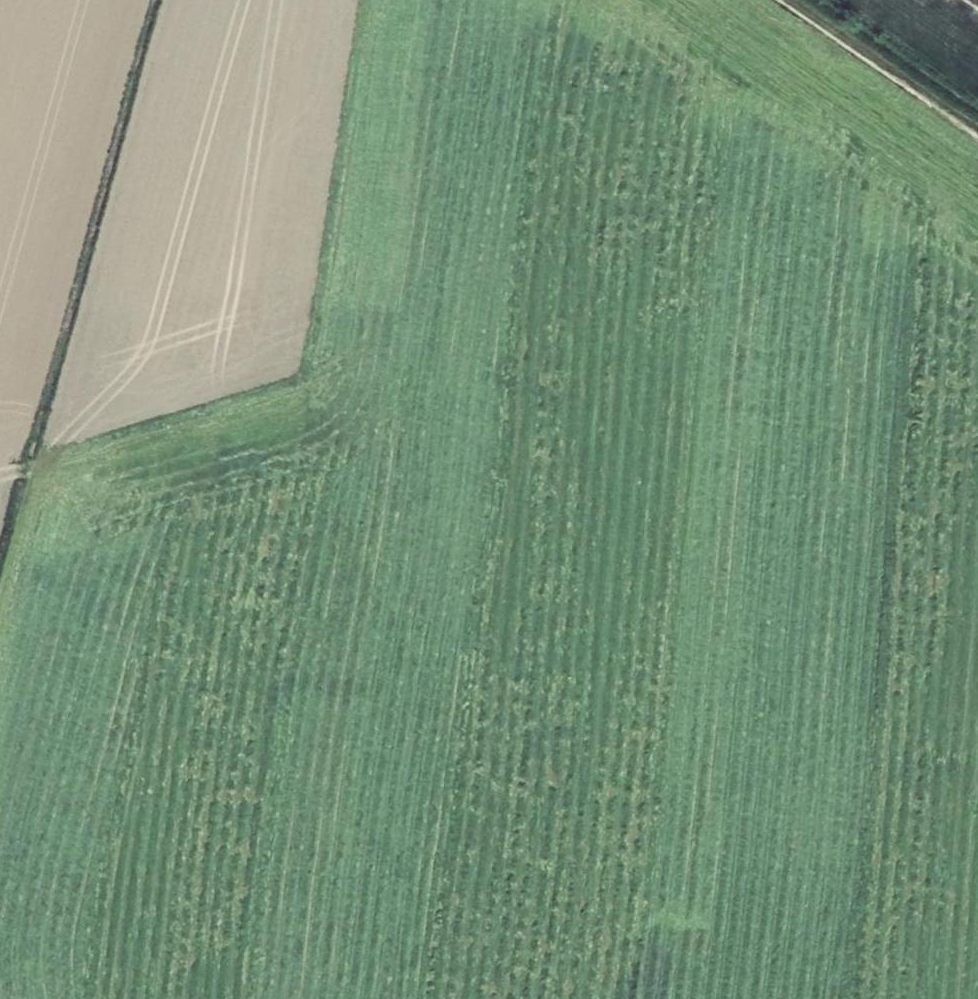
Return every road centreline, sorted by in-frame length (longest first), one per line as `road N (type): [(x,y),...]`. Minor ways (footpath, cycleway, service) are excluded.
road 1 (track): [(781,0),(977,120)]

